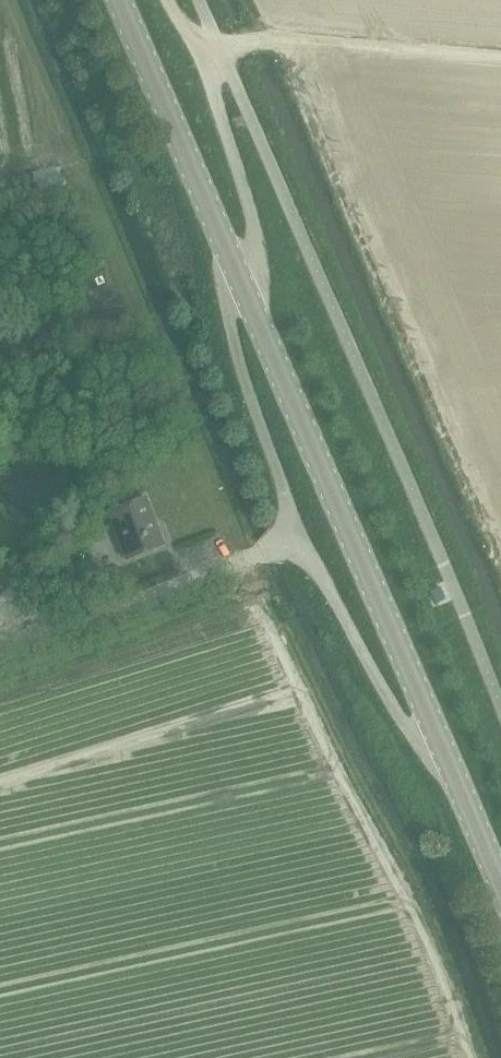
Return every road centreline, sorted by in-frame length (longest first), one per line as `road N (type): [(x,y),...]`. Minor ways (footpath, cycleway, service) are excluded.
road 1 (secondary): [(500,885),(119,0)]
road 2 (track): [(239,319),(411,716),(306,527),(237,321)]
road 3 (track): [(261,41),(500,62)]

